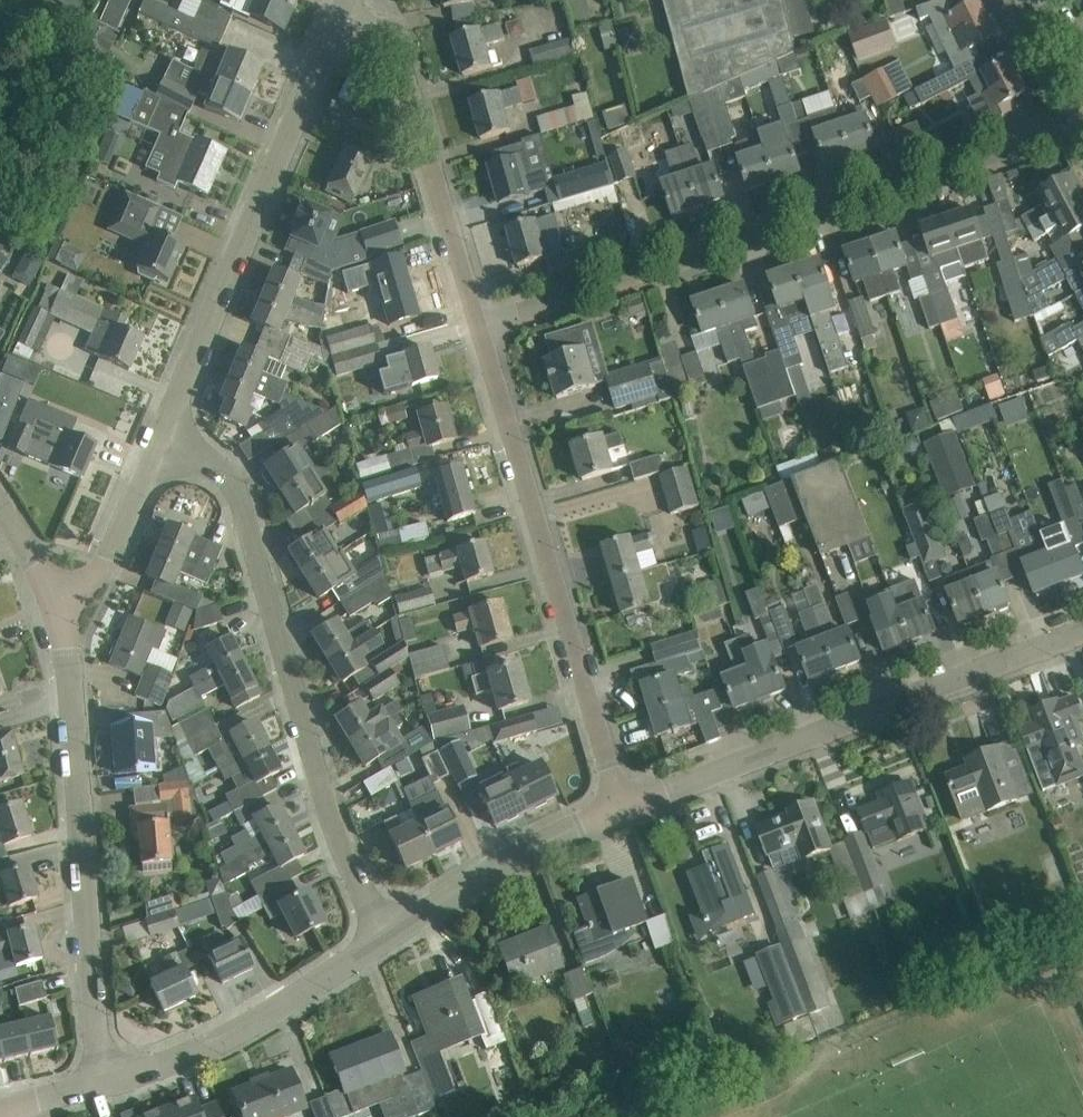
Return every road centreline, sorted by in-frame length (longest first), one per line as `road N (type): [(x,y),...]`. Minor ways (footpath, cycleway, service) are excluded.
road 1 (residential): [(481,329),(1082,118)]
road 2 (residential): [(393,934),(341,840),(237,497),(211,464),(158,440)]
road 3 (residential): [(622,808),(481,329)]
road 4 (residential): [(622,808),(1082,633)]
road 5 (residential): [(97,1081),(67,656),(55,602)]
road 6 (residential): [(158,440),(348,0)]
road 7 (residential): [(481,329),(406,61),(375,0)]
road 8 (residential): [(97,1081),(255,1025),(393,934)]
road 9 (residential): [(393,934),(492,865),(622,808)]
road 10 (residential): [(55,602),(105,565),(158,440)]

